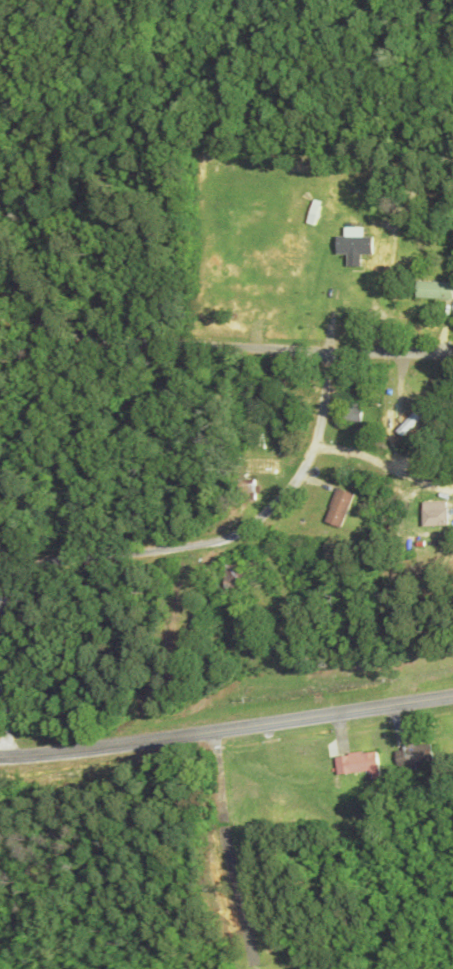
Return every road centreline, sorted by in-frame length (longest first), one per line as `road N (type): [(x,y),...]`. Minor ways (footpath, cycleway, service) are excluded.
road 1 (secondary): [(452,696),(0,758)]
road 2 (residential): [(452,345),(329,355),(0,323)]
road 3 (residential): [(0,614),(229,531),(274,486),(329,355)]
road 4 (residential): [(204,732),(257,965)]

